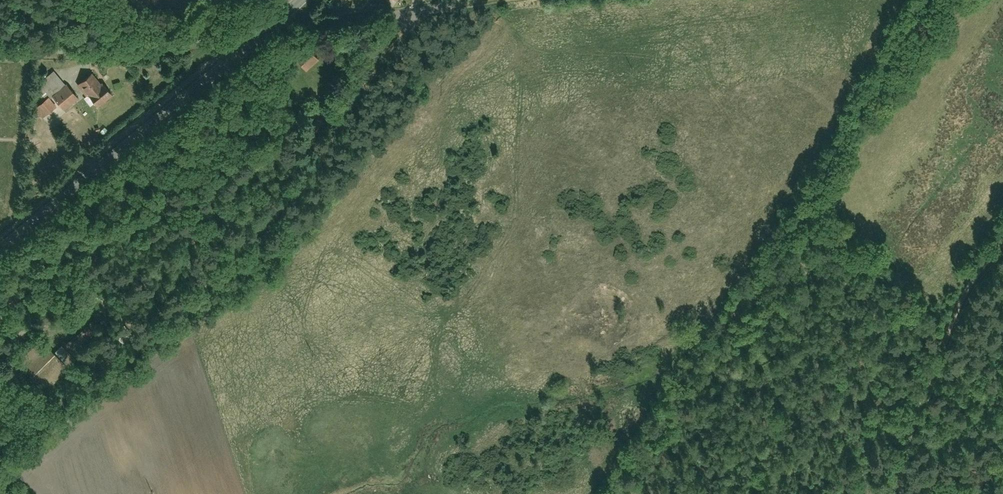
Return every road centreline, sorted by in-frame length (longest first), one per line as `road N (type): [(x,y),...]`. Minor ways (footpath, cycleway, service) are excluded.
road 1 (tertiary): [(0,248),(241,51)]
road 2 (track): [(894,488),(956,312),(1002,246)]
road 3 (unclassified): [(0,49),(129,50),(198,41),(241,51)]

